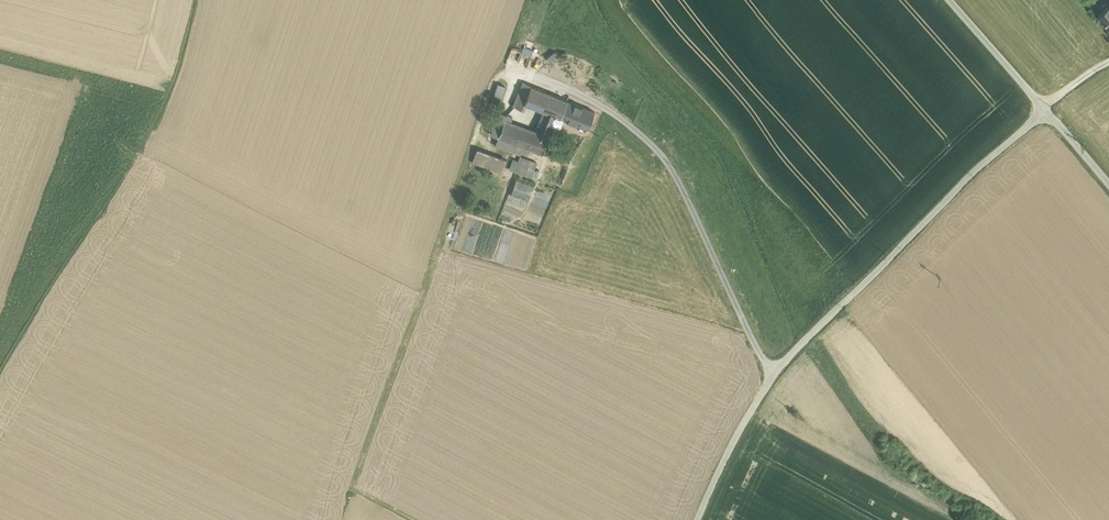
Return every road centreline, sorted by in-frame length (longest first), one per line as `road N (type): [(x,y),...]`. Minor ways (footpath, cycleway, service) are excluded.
road 1 (unclassified): [(694,519),(773,374),(1051,108)]
road 2 (unclassified): [(1051,108),(959,0)]

